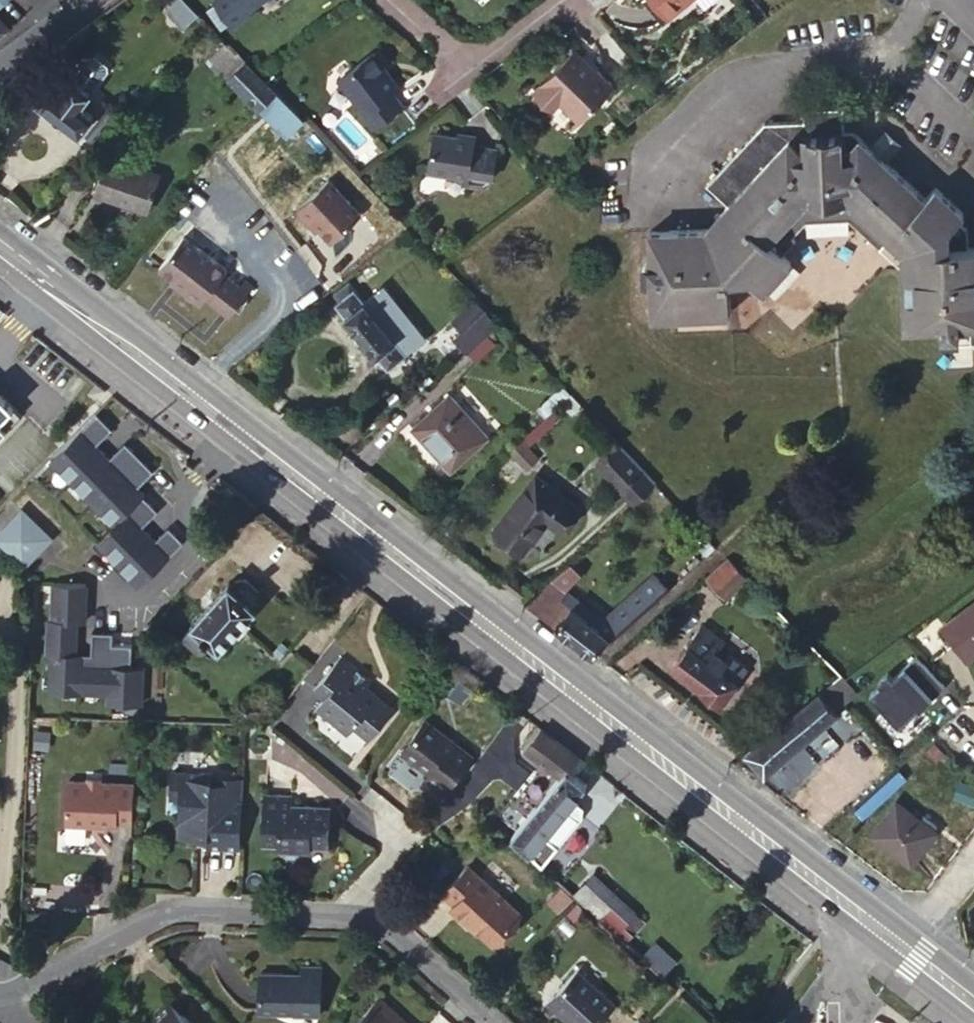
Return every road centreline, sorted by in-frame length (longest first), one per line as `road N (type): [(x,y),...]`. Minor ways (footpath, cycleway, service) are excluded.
road 1 (primary): [(905,944),(230,428)]
road 2 (residential): [(0,989),(164,909),(378,919),(491,1022)]
road 3 (primary): [(230,428),(0,249)]
road 4 (residential): [(230,428),(185,500),(191,546),(142,604),(88,555)]
road 5 (residential): [(392,0),(465,68),(560,0)]

